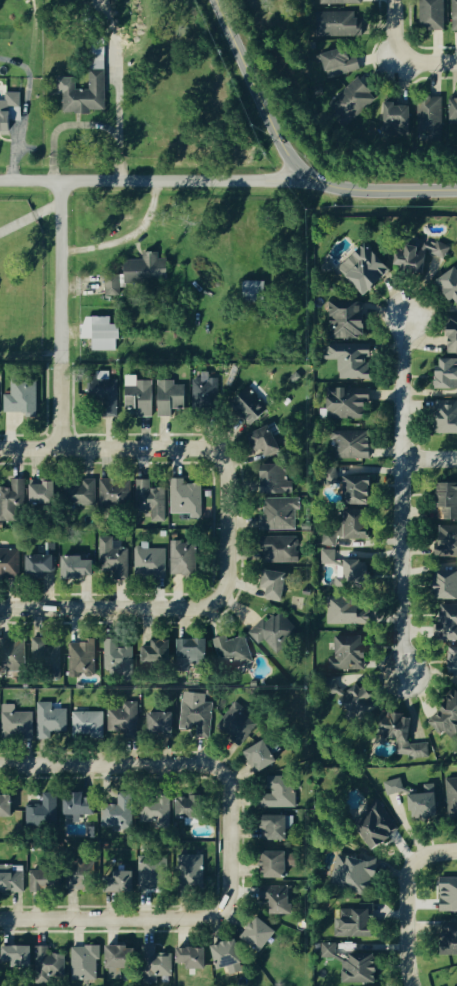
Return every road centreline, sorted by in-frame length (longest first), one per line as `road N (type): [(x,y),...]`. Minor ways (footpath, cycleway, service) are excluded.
road 1 (residential): [(215,599),(226,572),(227,473),(218,455),(199,447),(0,448)]
road 2 (residential): [(218,771),(229,788),(228,894),(216,914),(0,918)]
road 3 (residential): [(408,318),(404,672)]
road 4 (tertiary): [(456,188),(363,189),(301,170),(279,140),(215,0)]
road 5 (residential): [(301,170),(291,179),(0,179)]
road 6 (residential): [(59,448),(60,179)]
road 7 (residential): [(0,764),(200,763),(218,771)]
road 8 (residential): [(0,608),(193,608),(215,599)]
road 9 (residential): [(456,851),(416,859),(406,875),(411,985)]

